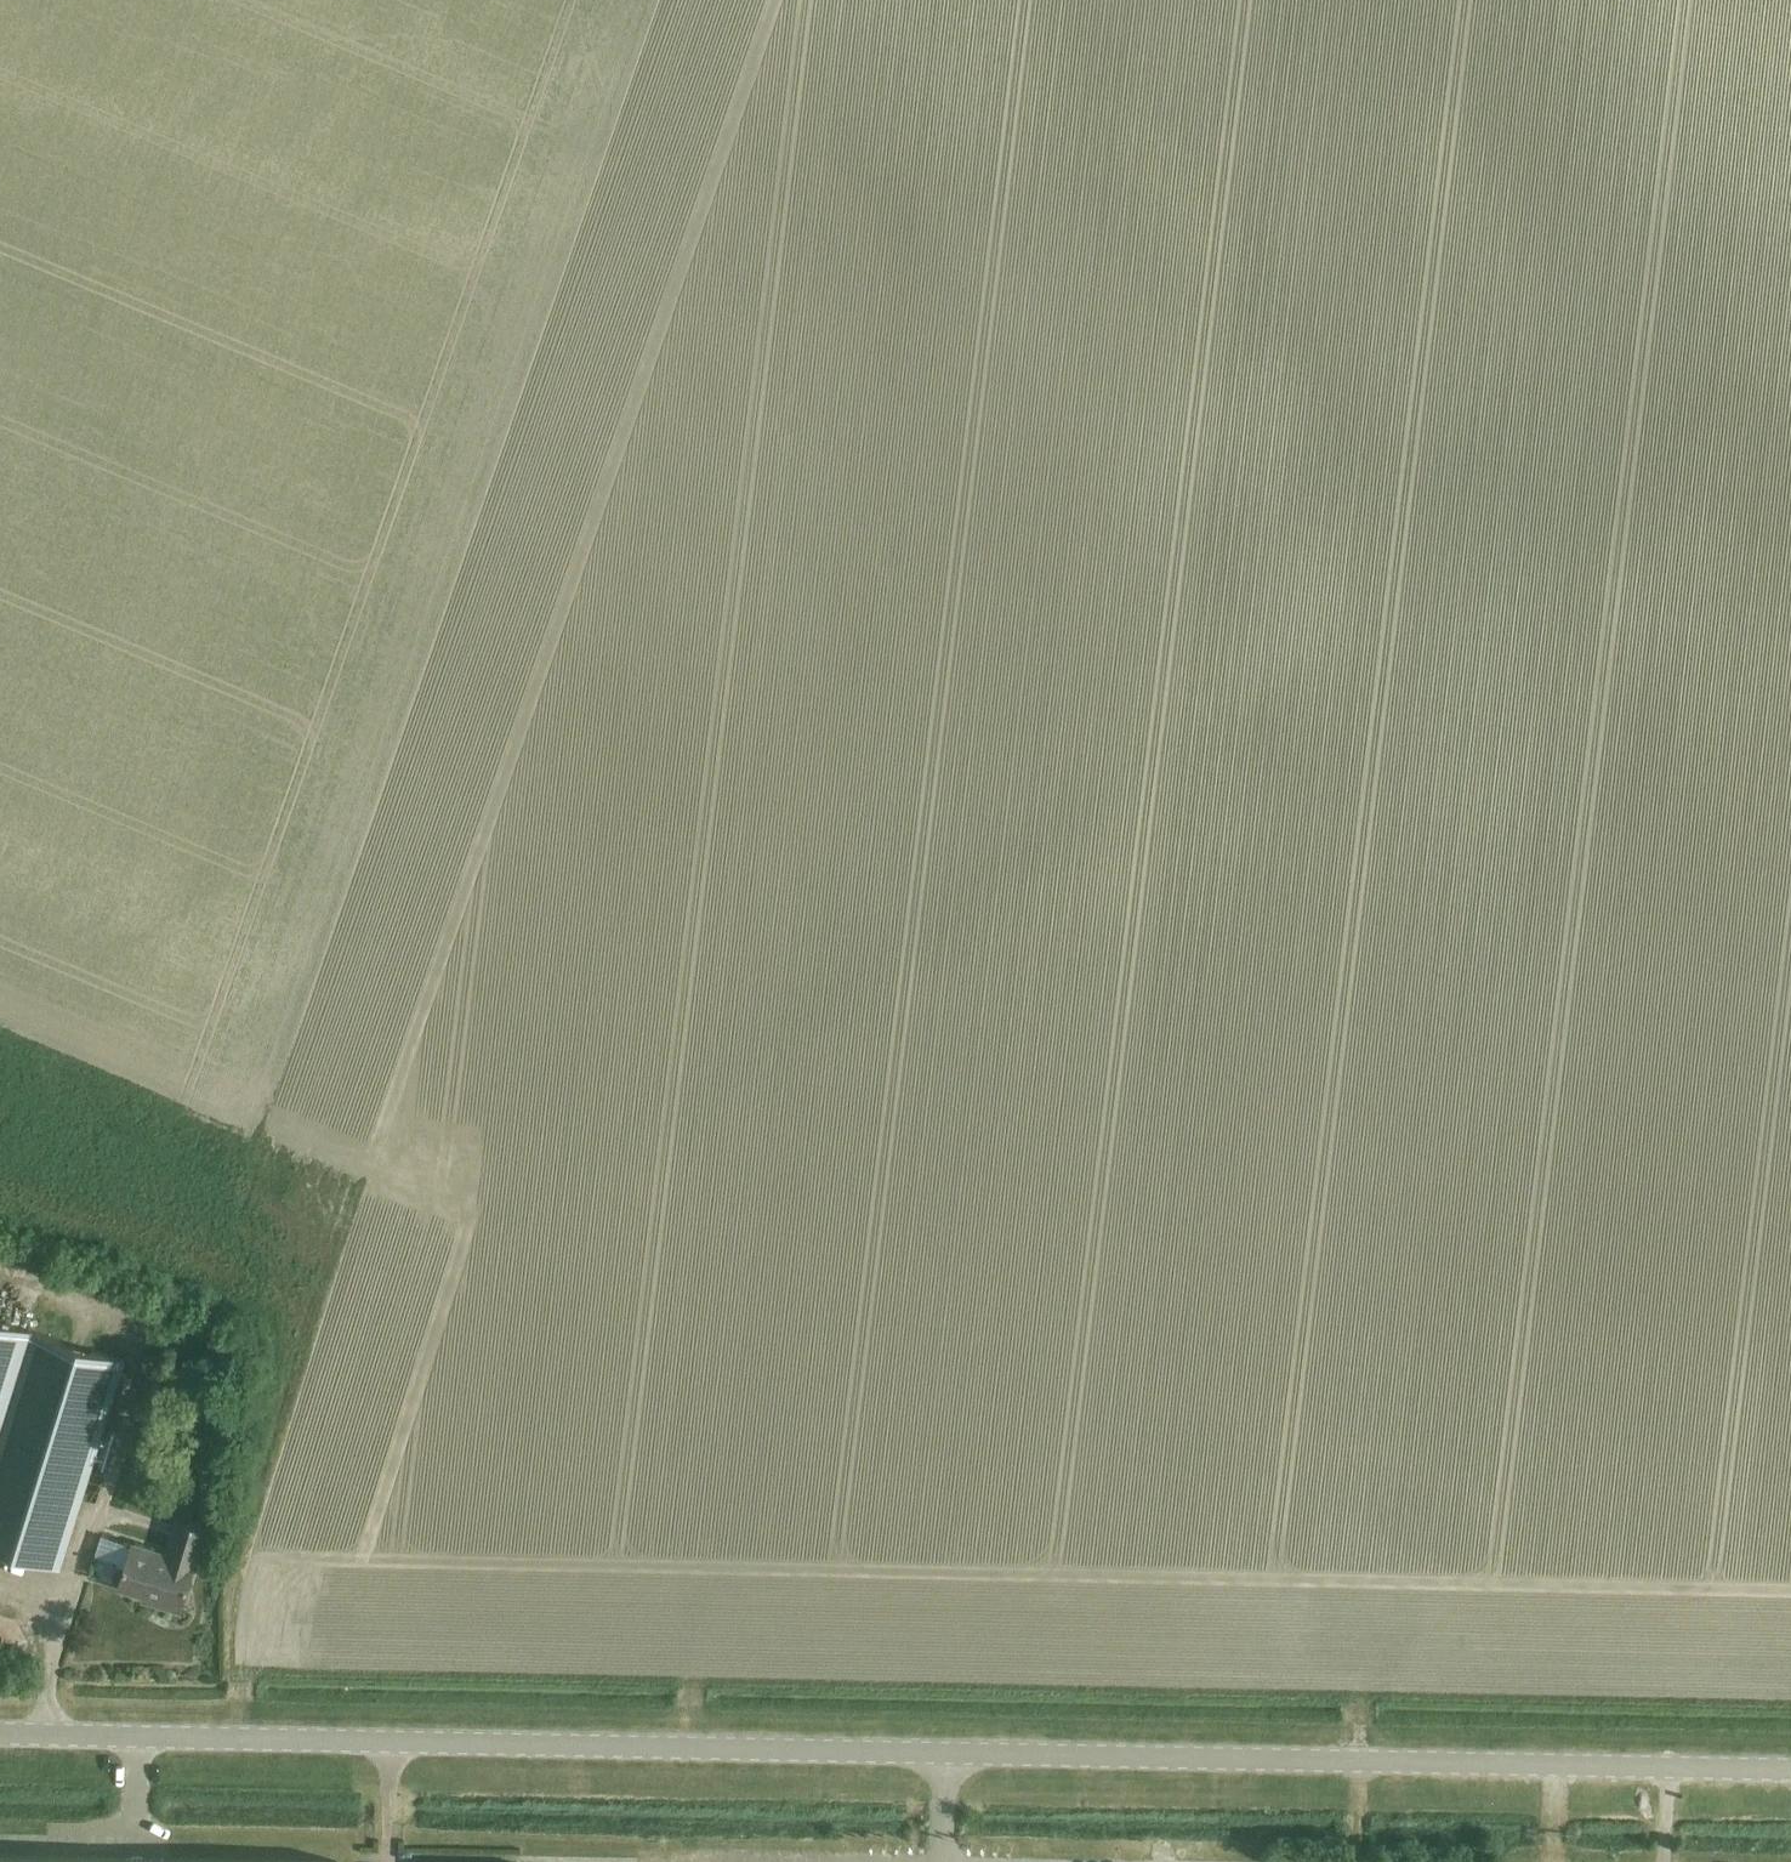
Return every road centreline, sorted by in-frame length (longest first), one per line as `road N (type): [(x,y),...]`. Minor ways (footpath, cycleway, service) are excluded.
road 1 (unclassified): [(1790,1765),(0,1734)]

